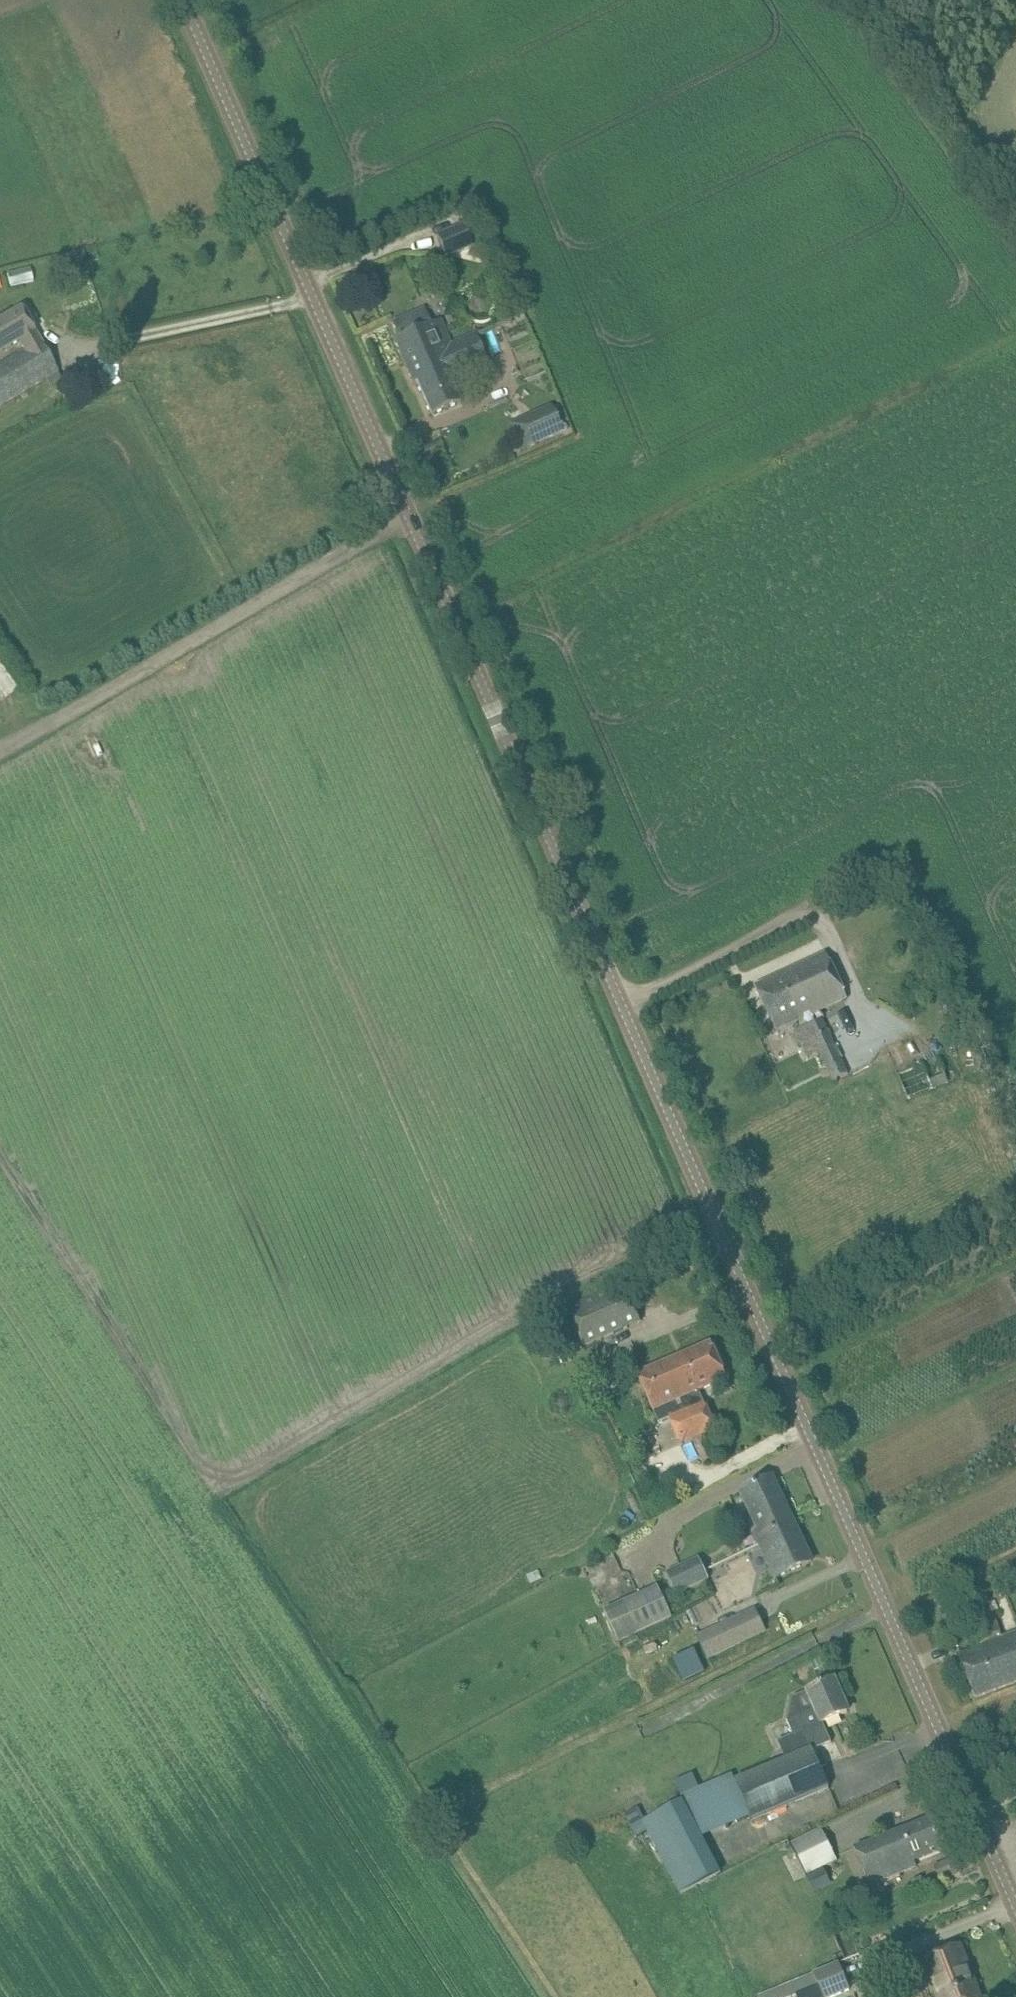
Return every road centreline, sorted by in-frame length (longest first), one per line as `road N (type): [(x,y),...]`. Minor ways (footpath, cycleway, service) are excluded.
road 1 (unclassified): [(1015,1896),(181,0)]

